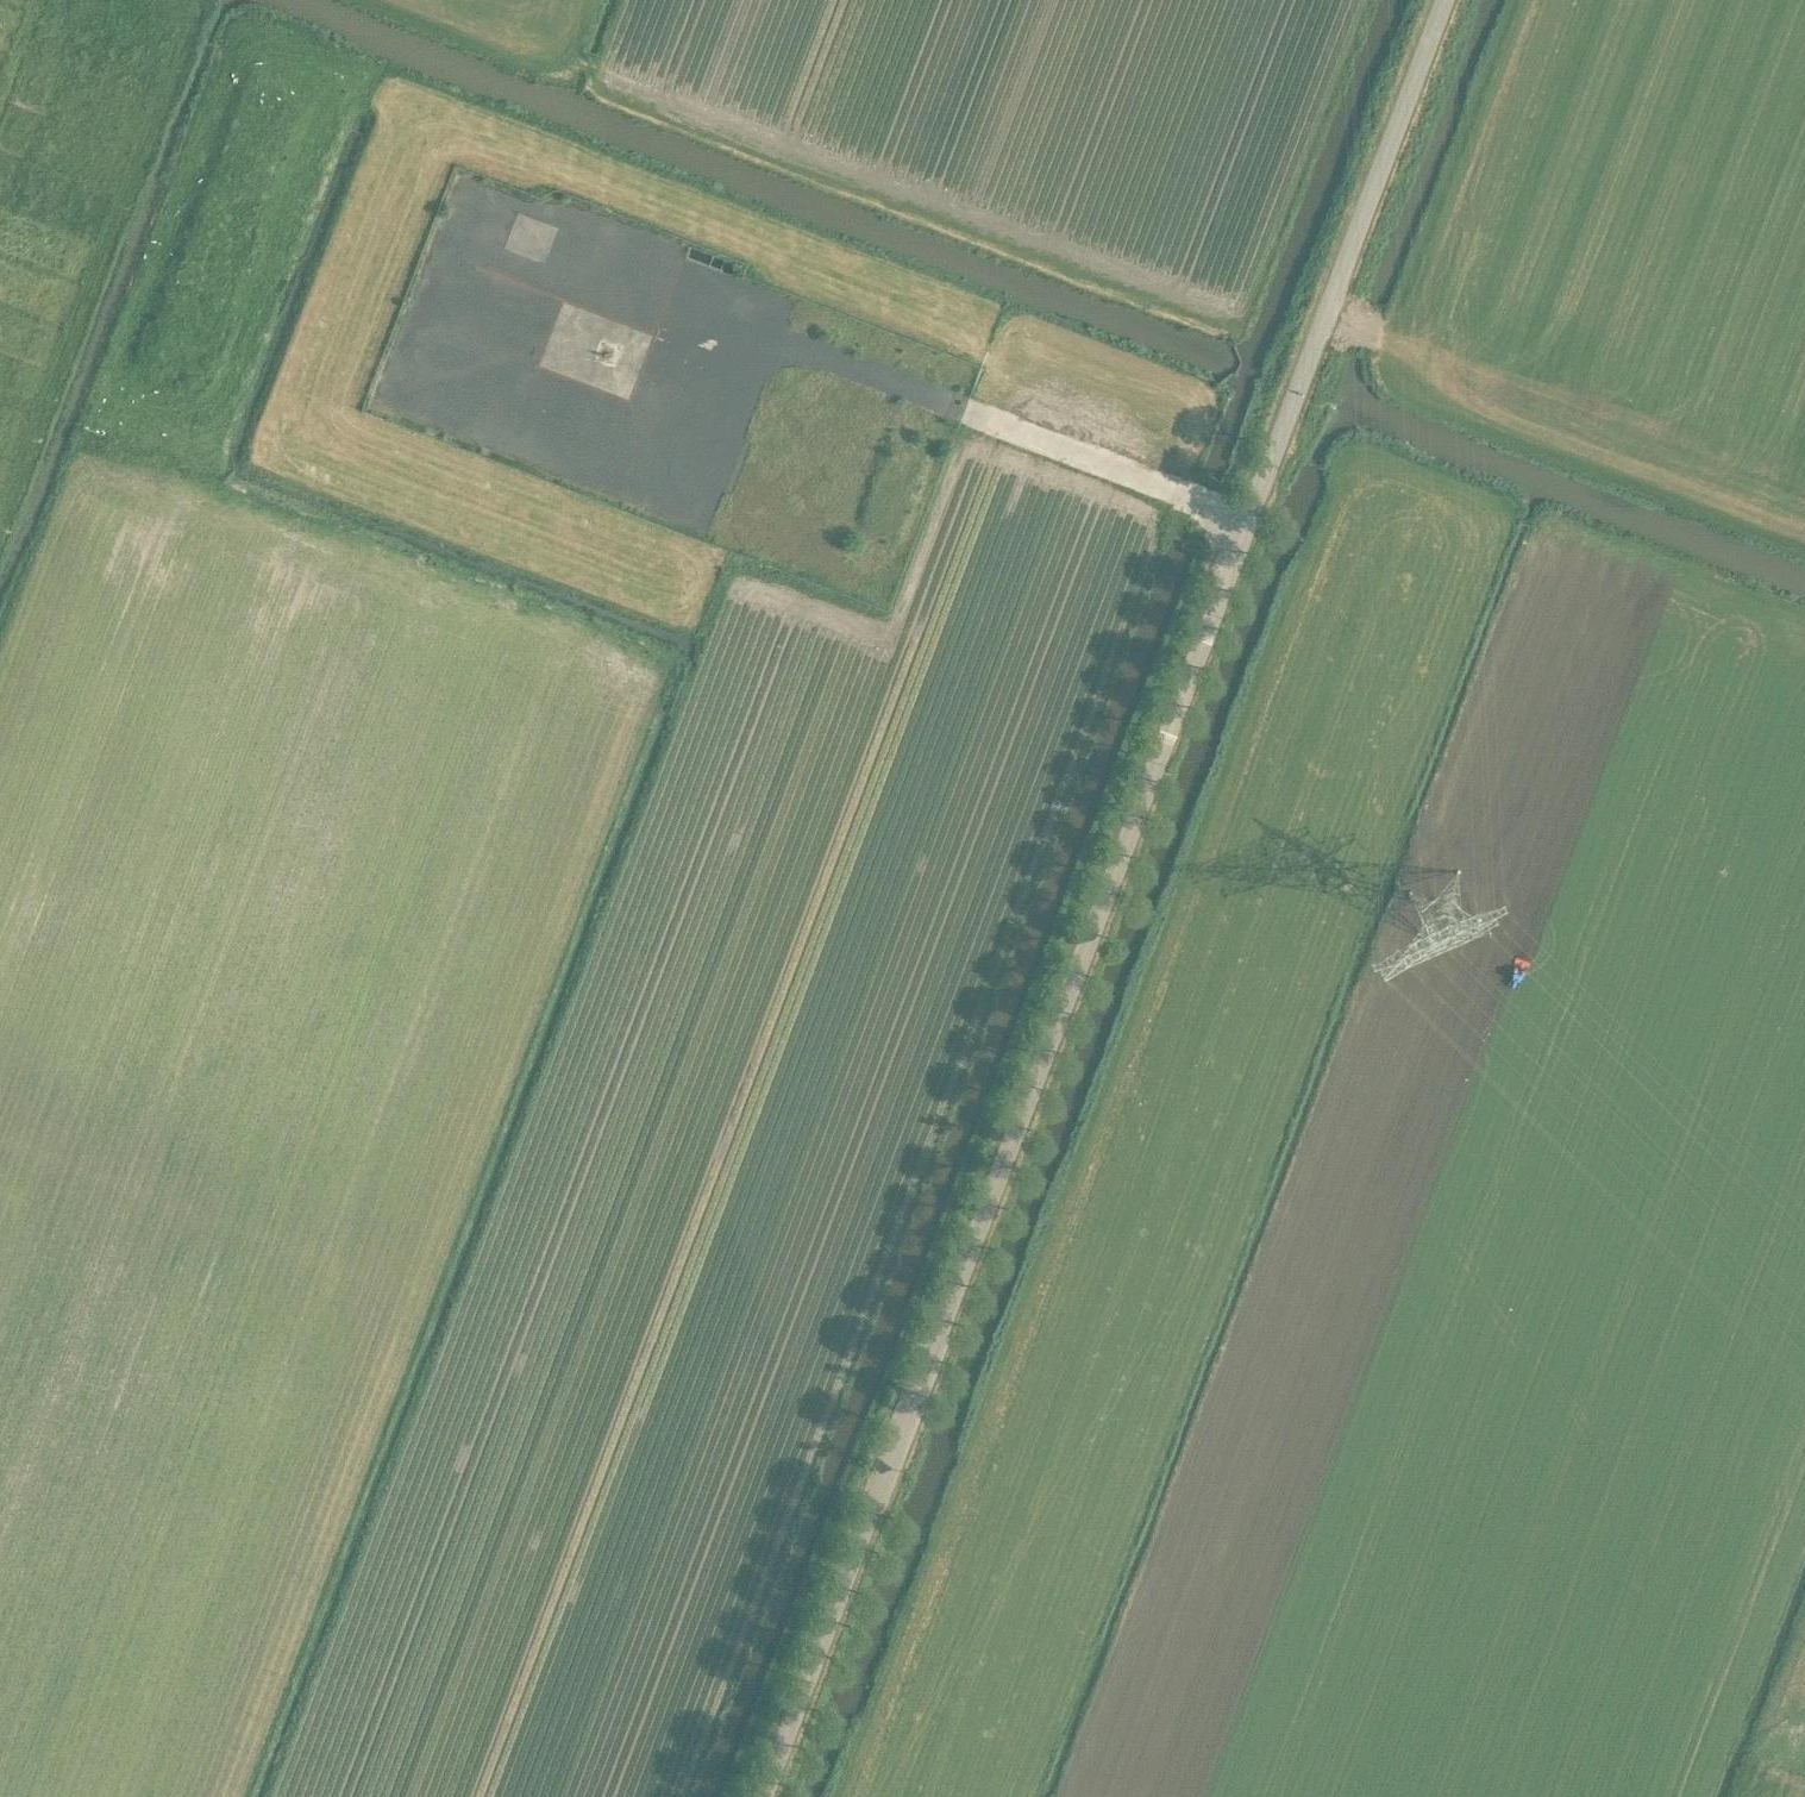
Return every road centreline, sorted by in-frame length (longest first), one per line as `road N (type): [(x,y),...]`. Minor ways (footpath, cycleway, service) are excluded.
road 1 (unclassified): [(764,1796),(1443,0)]

